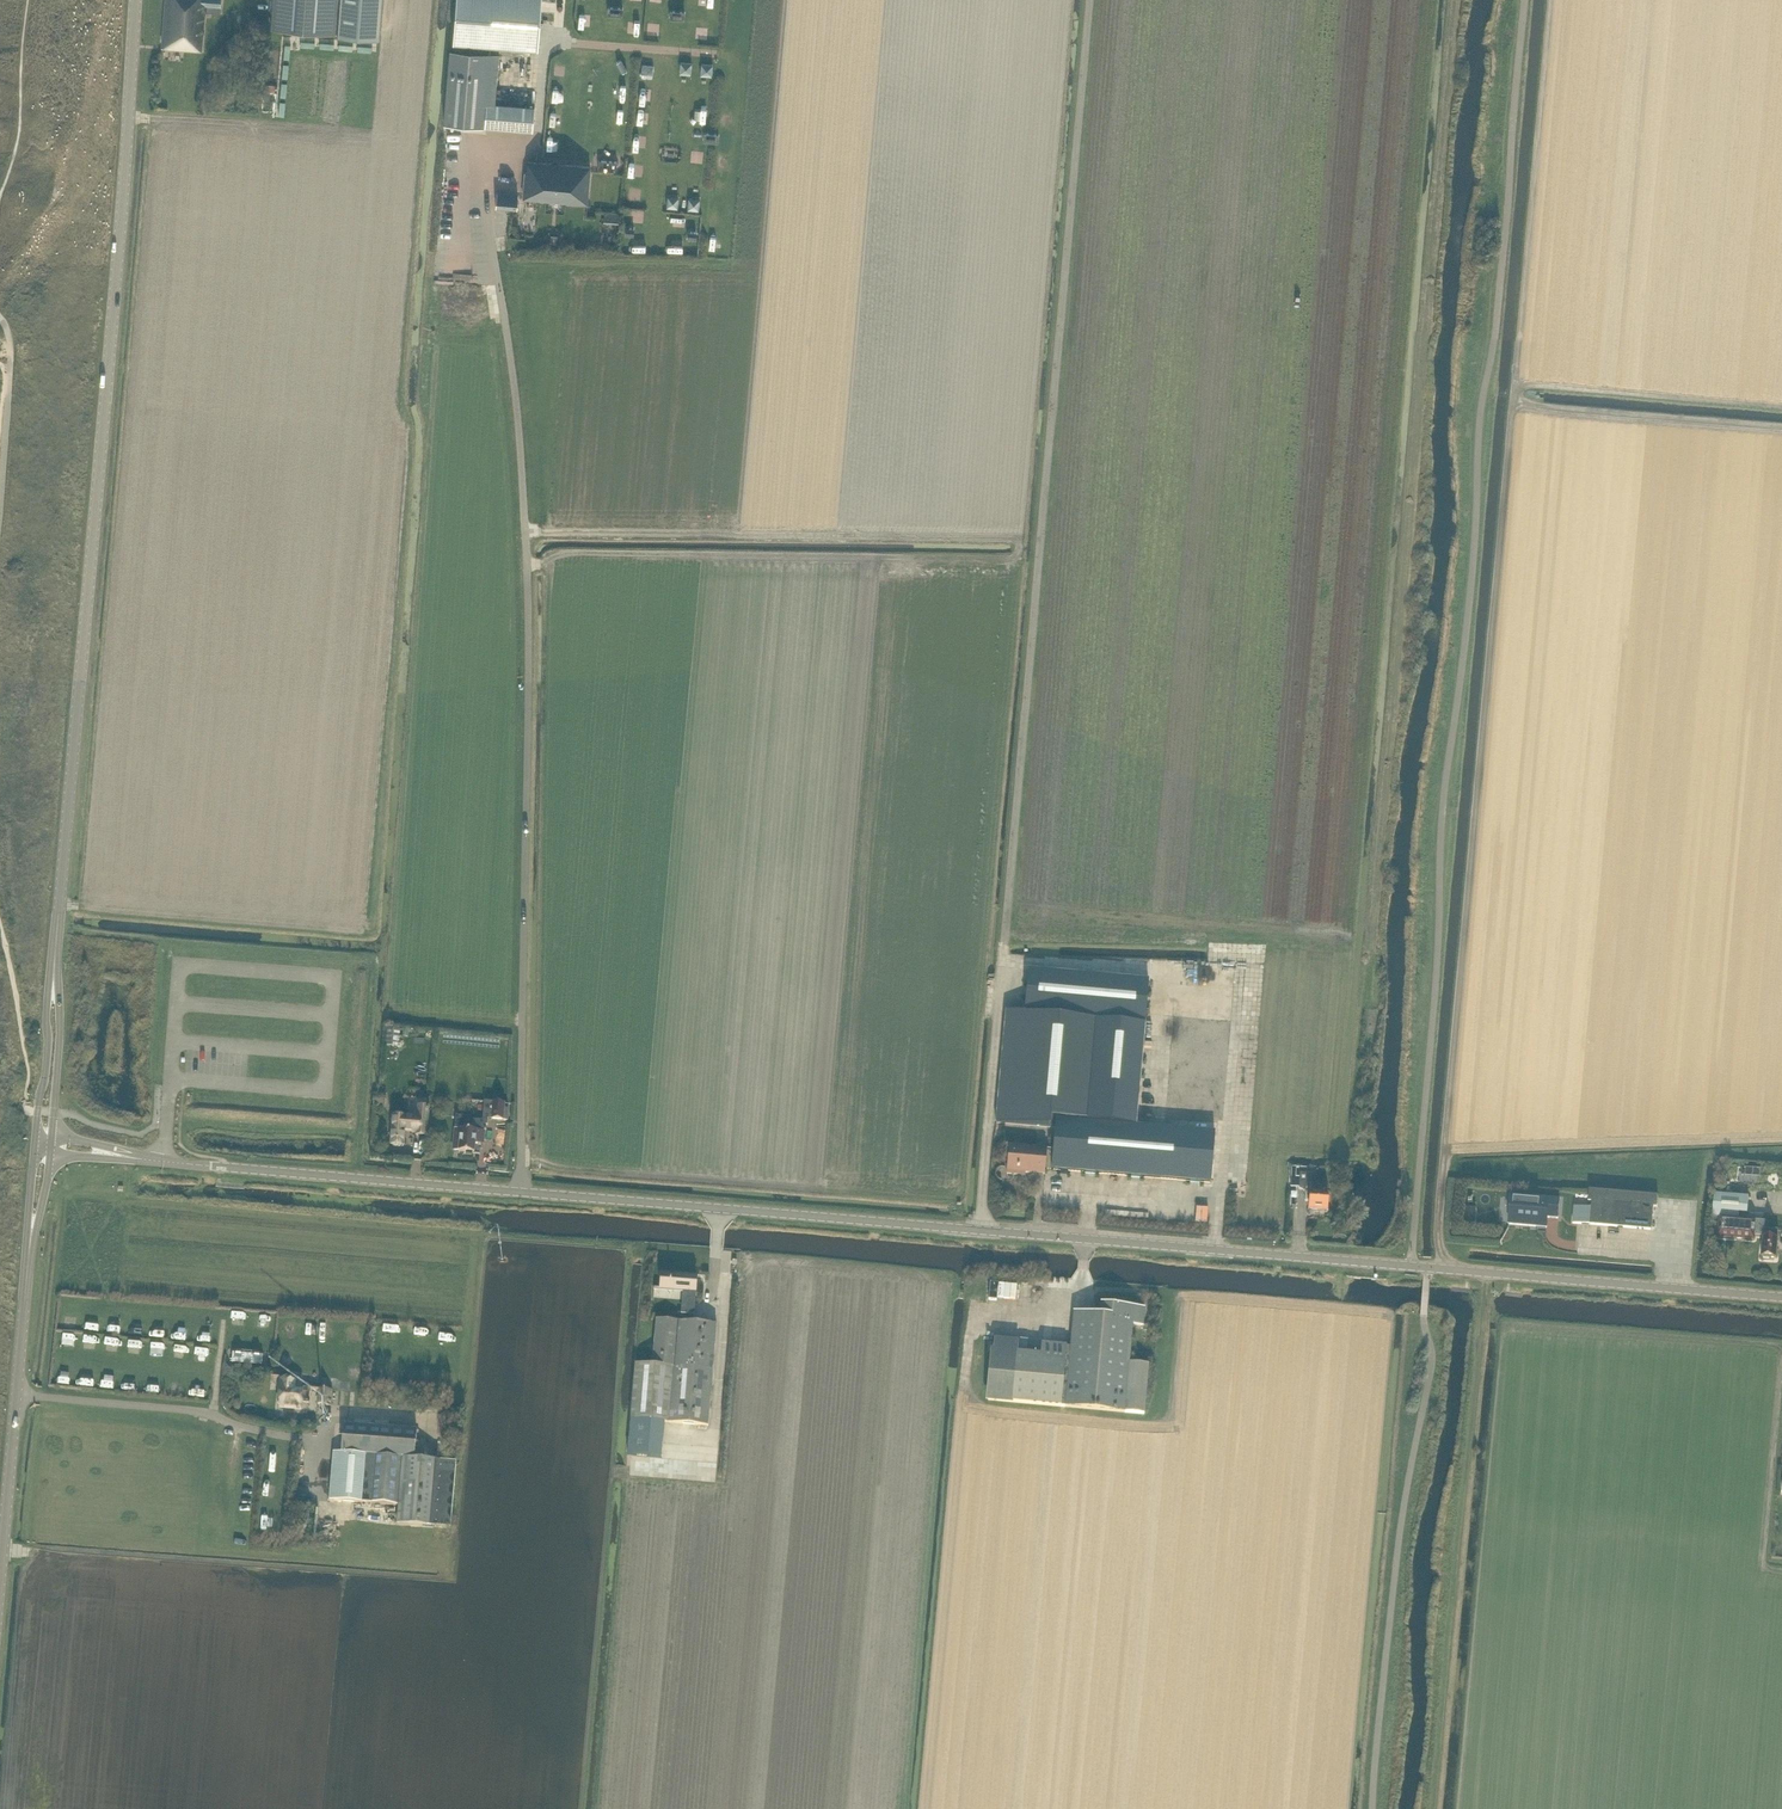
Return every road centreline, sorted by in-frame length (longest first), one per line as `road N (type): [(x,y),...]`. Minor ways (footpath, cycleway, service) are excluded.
road 1 (unclassified): [(1781,1298),(126,1156)]
road 2 (track): [(1445,1269),(1437,1242),(1551,0)]
road 3 (track): [(520,1192),(528,563),(487,194),(492,159),(536,143)]
road 4 (tertiary): [(54,983),(139,0)]
road 5 (track): [(1437,1808),(1488,1273)]
road 6 (tertiary): [(0,1587),(33,1227)]
road 7 (tertiary): [(54,983),(35,1143)]
road 8 (tertiary): [(52,1137),(61,1022),(54,983)]

